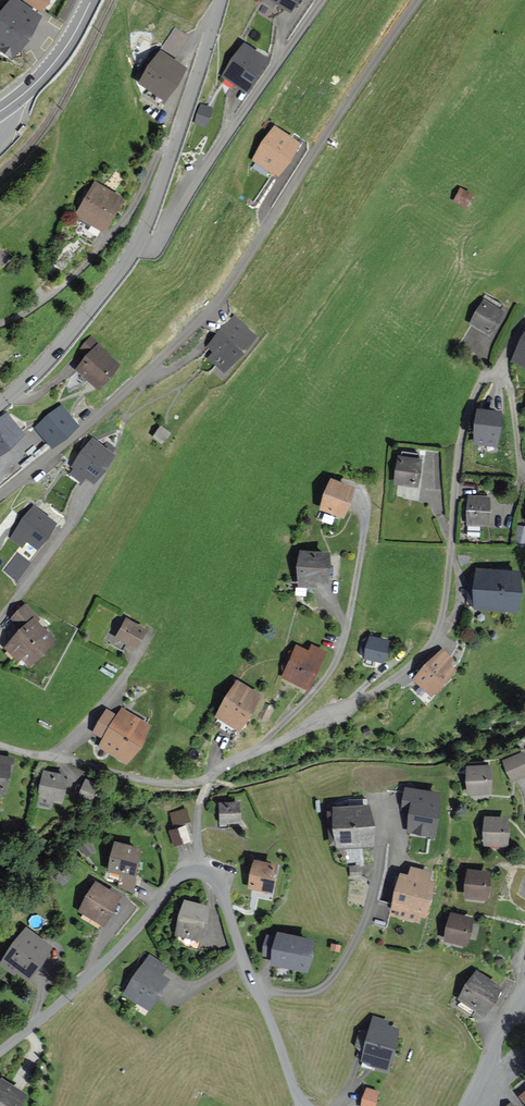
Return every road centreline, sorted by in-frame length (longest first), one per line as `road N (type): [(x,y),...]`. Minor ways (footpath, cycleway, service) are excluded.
road 1 (residential): [(0,495),(105,410),(224,292),(418,0)]
road 2 (residential): [(208,778),(372,695),(433,642),(448,590),(466,415),(481,380),(500,367),(519,335)]
road 3 (residential): [(321,0),(156,245),(133,249)]
road 4 (unclassified): [(0,1052),(119,949),(174,882),(198,872)]
road 5 (residential): [(378,809),(375,893),(337,972),(315,992),(258,993)]
road 6 (residential): [(0,324),(83,267),(127,214),(160,152),(172,150)]
road 7 (residential): [(0,746),(146,781),(208,778)]
road 8 (residential): [(133,249),(52,355),(0,406)]
road 9 (residential): [(221,0),(172,150)]
road 10 (secondary): [(0,111),(54,64),(91,0)]
road 11 (unclassified): [(198,872),(218,885),(258,993)]
road 12 (unclassified): [(258,993),(305,1105)]
road 13 (unclassified): [(466,1105),(520,999)]

